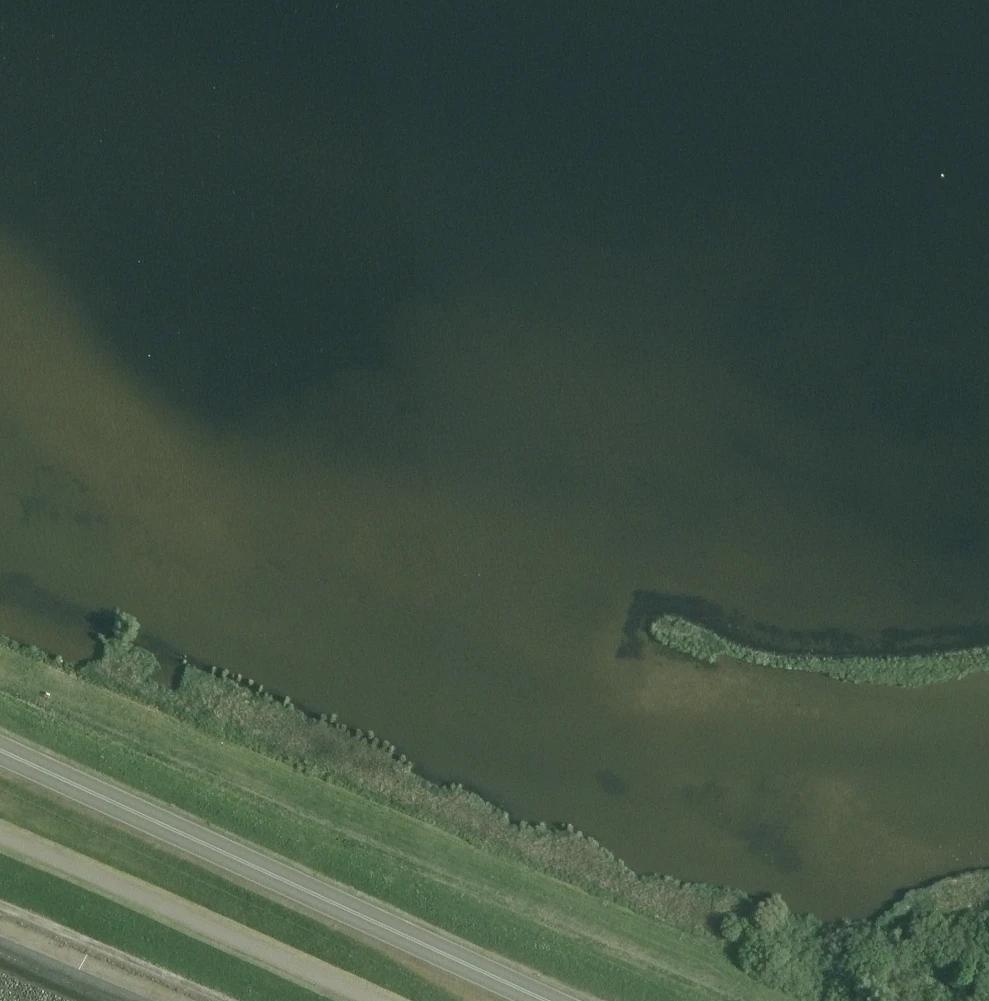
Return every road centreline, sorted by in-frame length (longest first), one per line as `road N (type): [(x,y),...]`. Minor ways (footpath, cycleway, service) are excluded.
road 1 (trunk): [(553,1000),(0,749)]
road 2 (unclassified): [(369,1000),(0,838)]

